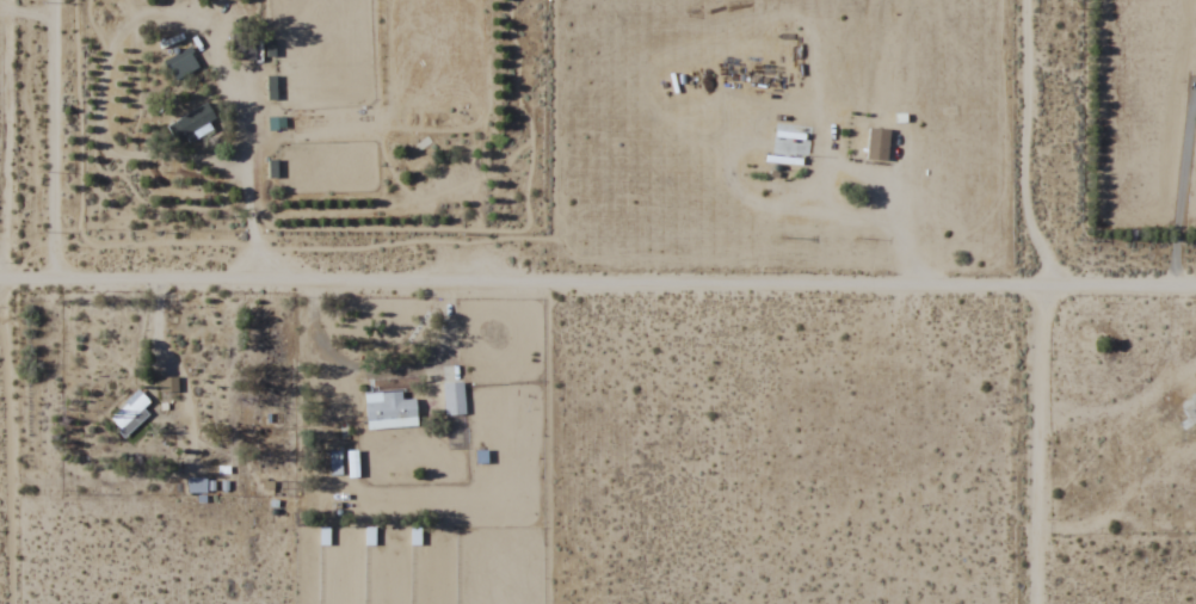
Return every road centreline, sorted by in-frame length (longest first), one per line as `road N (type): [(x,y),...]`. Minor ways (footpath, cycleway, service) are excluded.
road 1 (residential): [(0,283),(1195,292)]
road 2 (residential): [(10,0),(12,167),(2,309),(13,603)]
road 3 (residential): [(1047,290),(1036,343),(1037,603)]
road 4 (residential): [(1047,290),(1046,255),(1027,217),(1025,115)]

